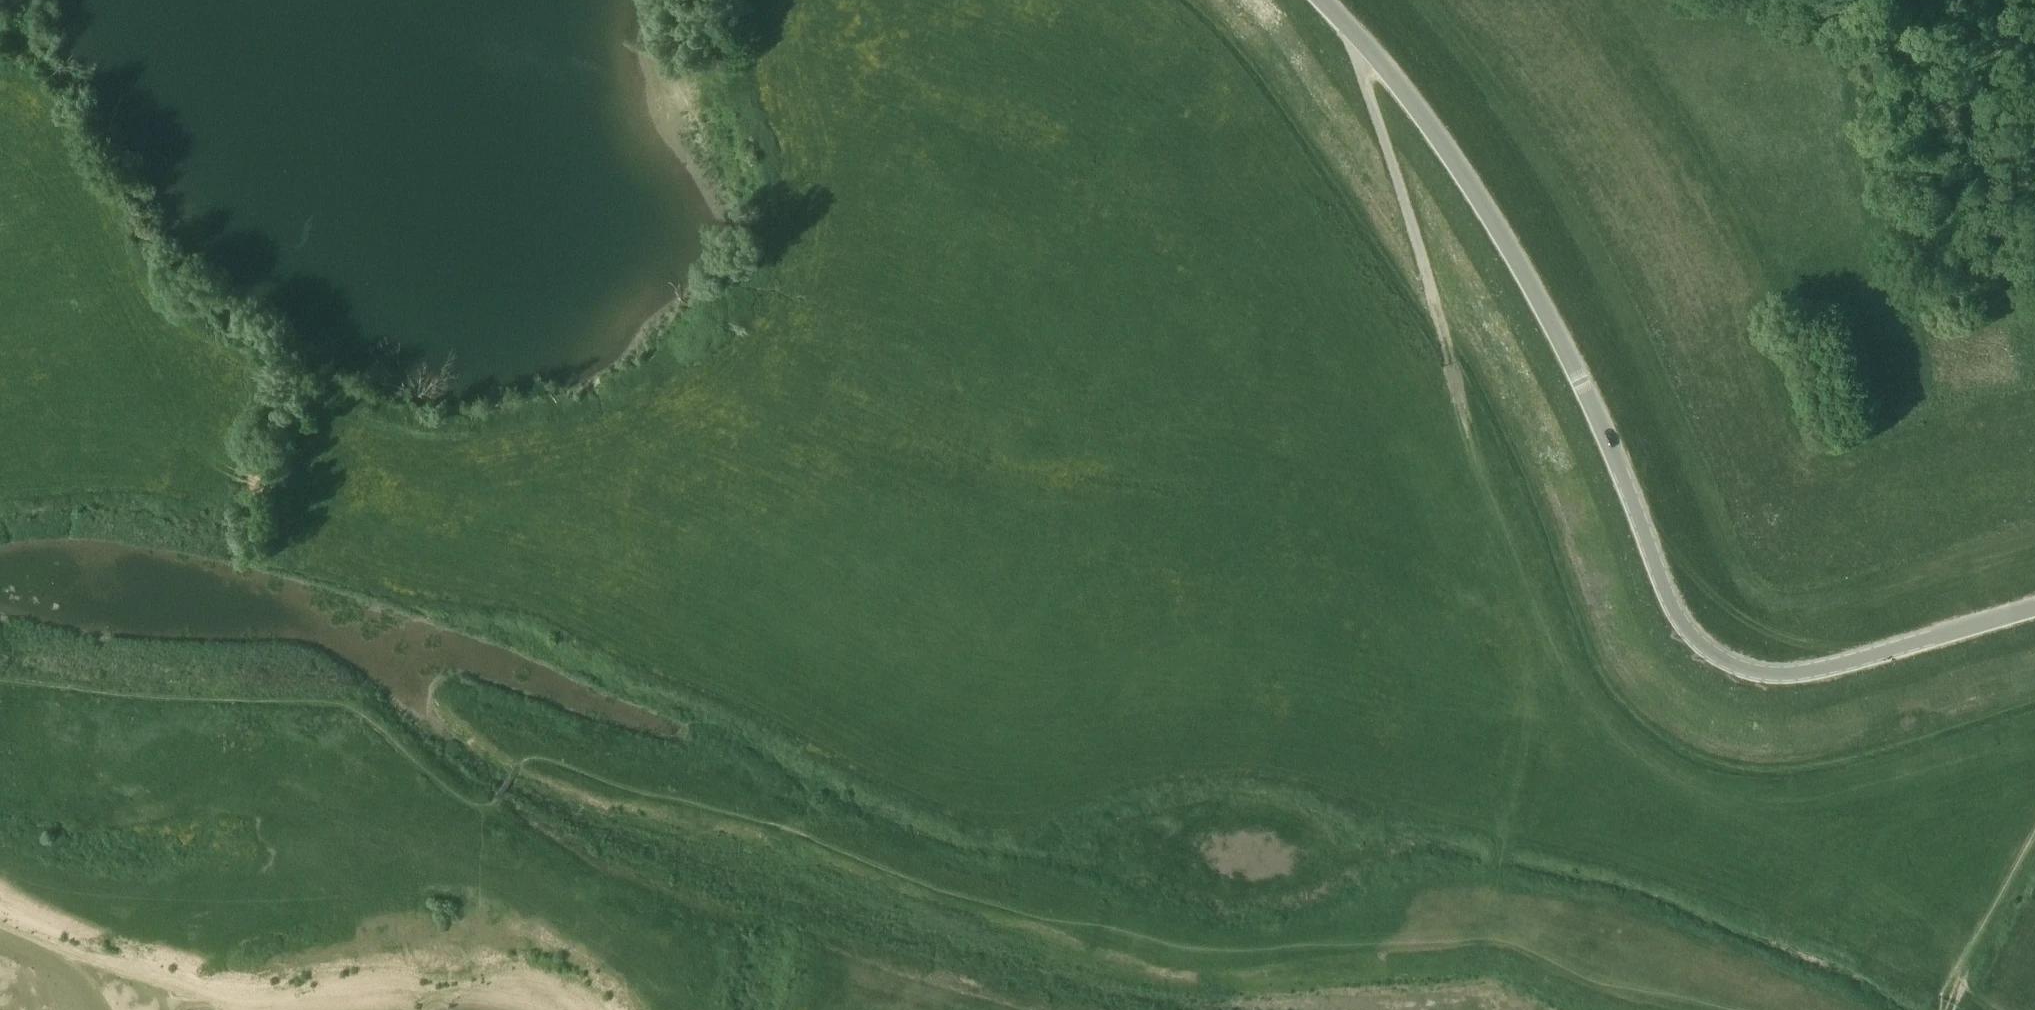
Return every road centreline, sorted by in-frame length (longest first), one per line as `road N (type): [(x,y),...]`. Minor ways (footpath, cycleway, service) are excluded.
road 1 (unclassified): [(2034,613),(1812,676),(1767,676),(1727,662),(1696,635),(1602,405),(1496,213),(1333,0)]
road 2 (track): [(1952,1003),(2034,829)]

